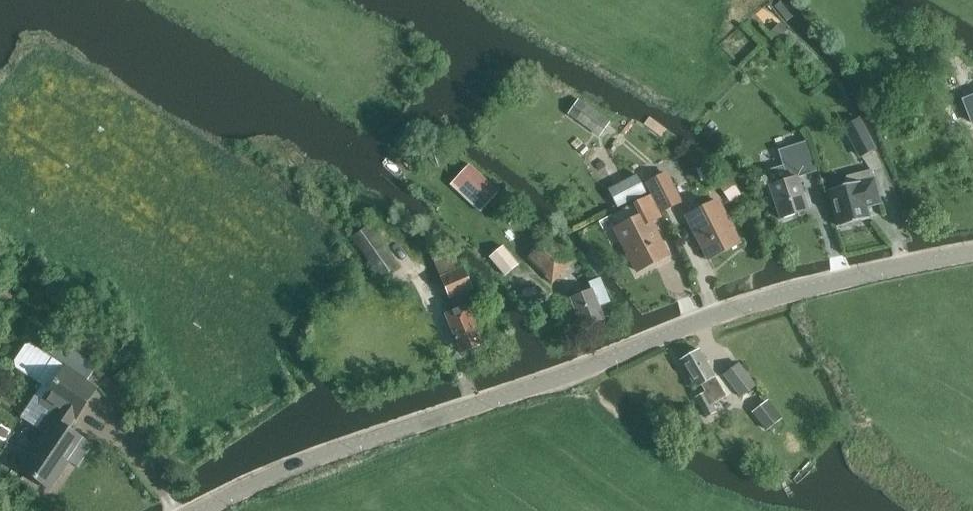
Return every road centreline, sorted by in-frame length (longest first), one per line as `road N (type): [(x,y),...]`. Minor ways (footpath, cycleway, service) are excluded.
road 1 (tertiary): [(212,510),(273,479),(741,308),(972,257)]

